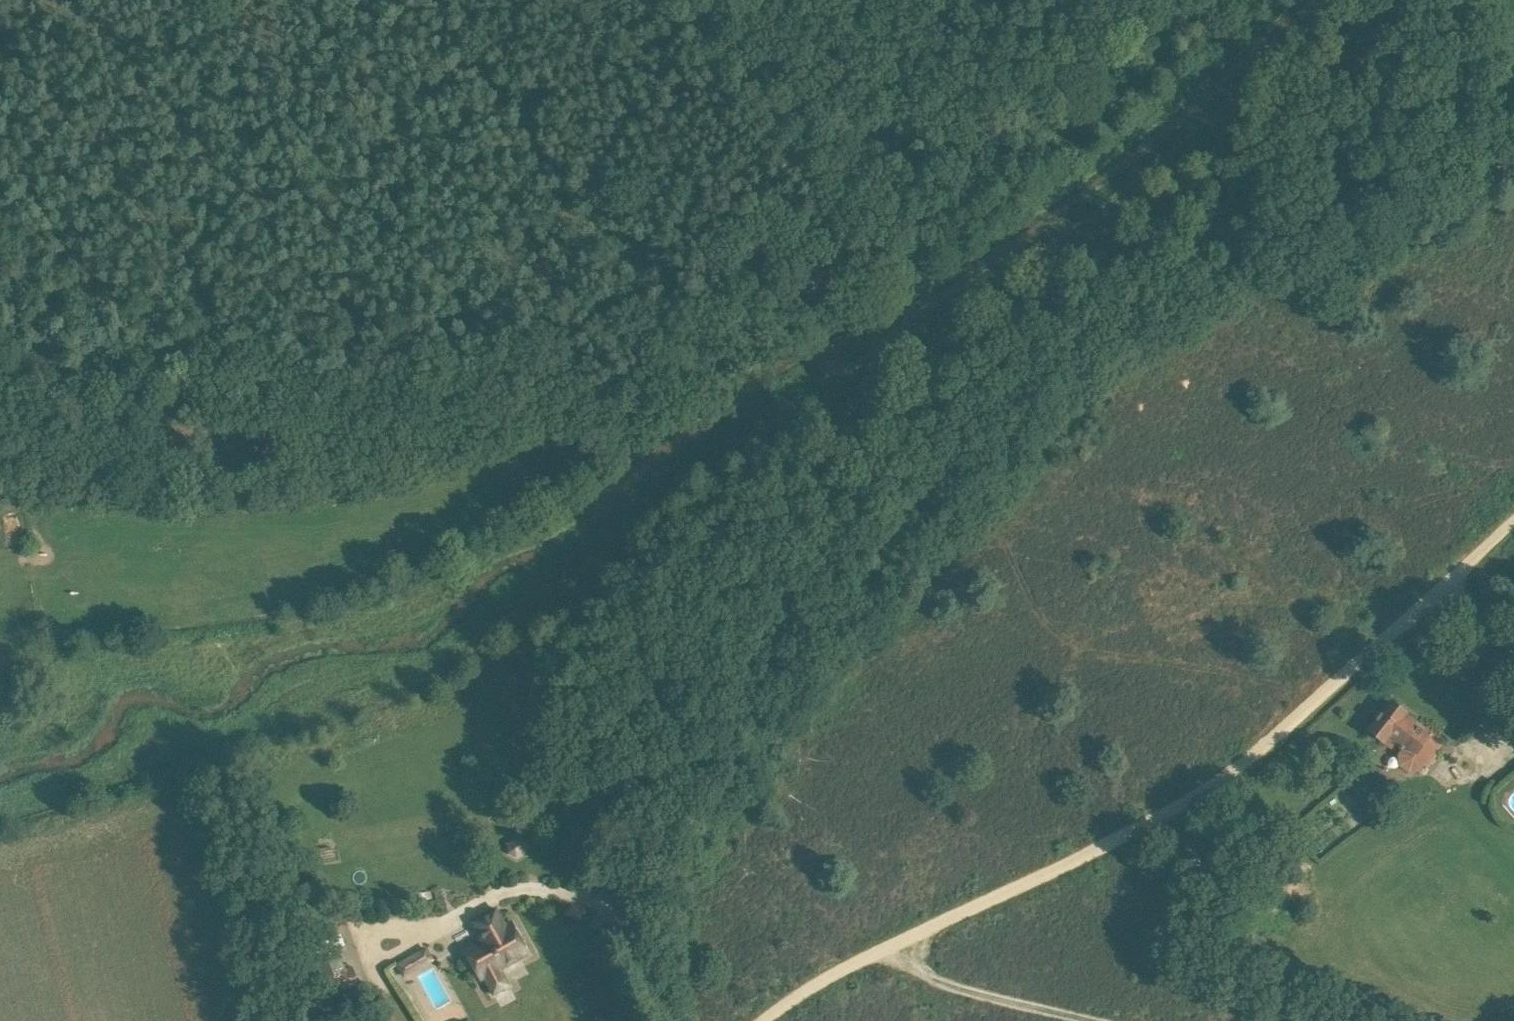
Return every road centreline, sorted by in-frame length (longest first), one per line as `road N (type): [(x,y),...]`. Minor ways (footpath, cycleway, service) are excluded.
road 1 (track): [(764,1020),(885,950),(1216,787),(1451,581)]
road 2 (track): [(1108,1020),(927,974),(885,950)]

